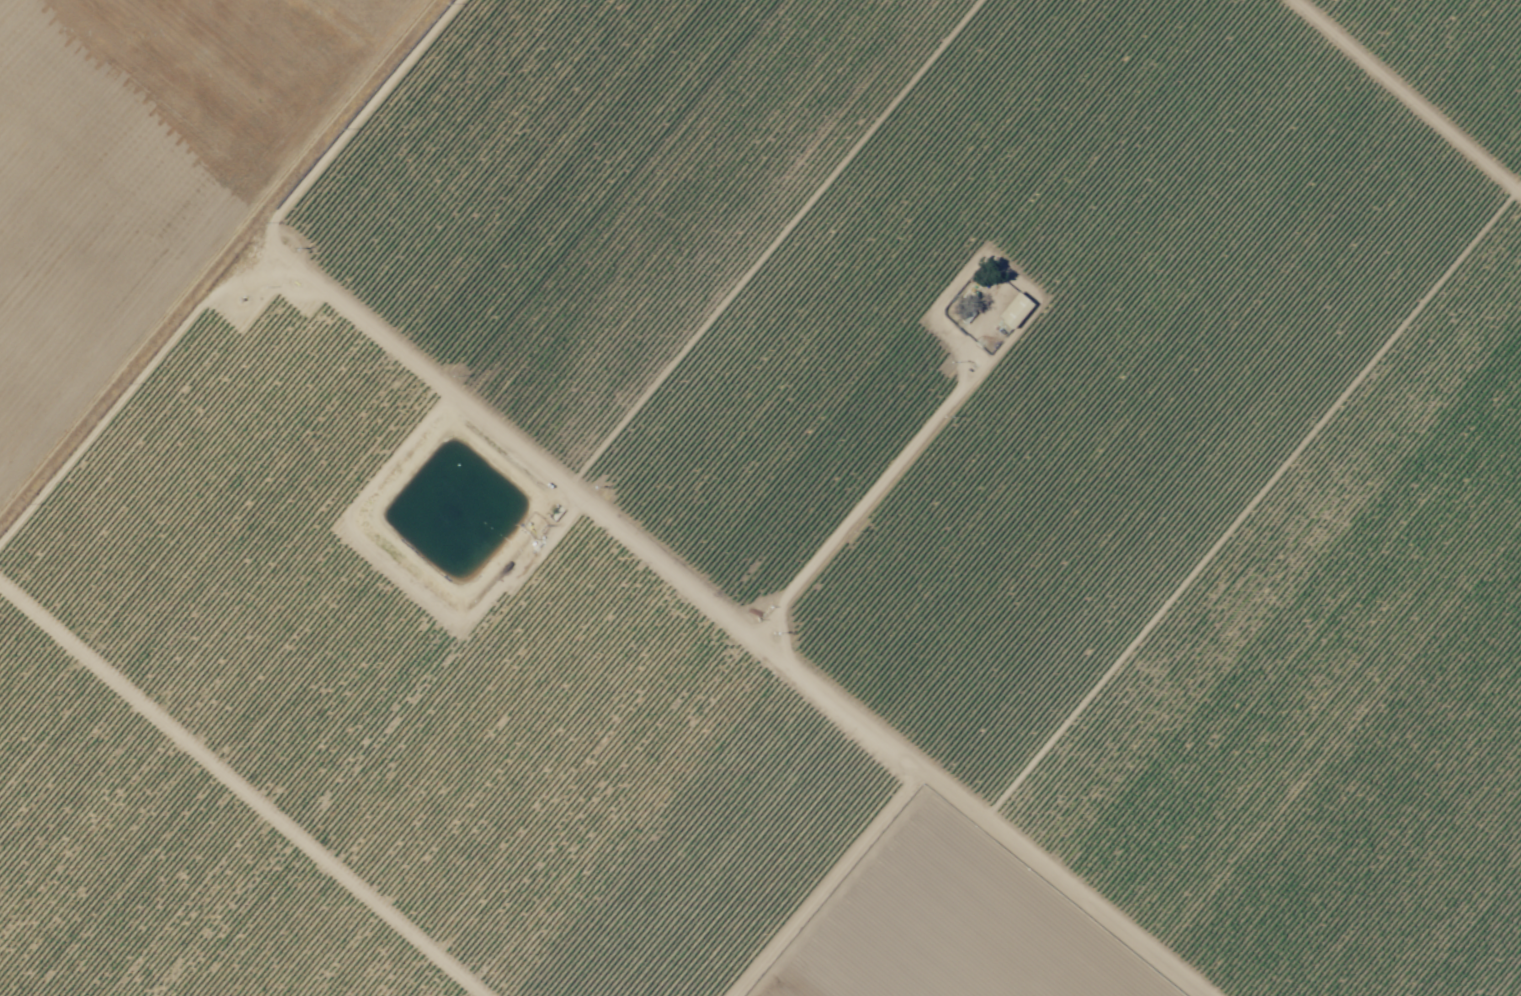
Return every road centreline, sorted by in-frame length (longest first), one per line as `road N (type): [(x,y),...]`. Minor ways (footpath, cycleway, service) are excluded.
road 1 (track): [(1208,995),(261,238)]
road 2 (track): [(985,818),(1520,184)]
road 3 (track): [(979,0),(569,487)]
road 4 (track): [(0,582),(483,995)]
road 5 (track): [(460,398),(355,524),(462,614),(569,487)]
road 6 (track): [(261,238),(0,544)]
road 7 (track): [(985,365),(753,635)]
road 8 (track): [(985,250),(1042,299),(985,365),(928,316),(985,250)]
road 9 (track): [(261,238),(460,0)]
road 10 (track): [(1293,0),(1517,189)]
road 11 (track): [(925,770),(739,995)]

